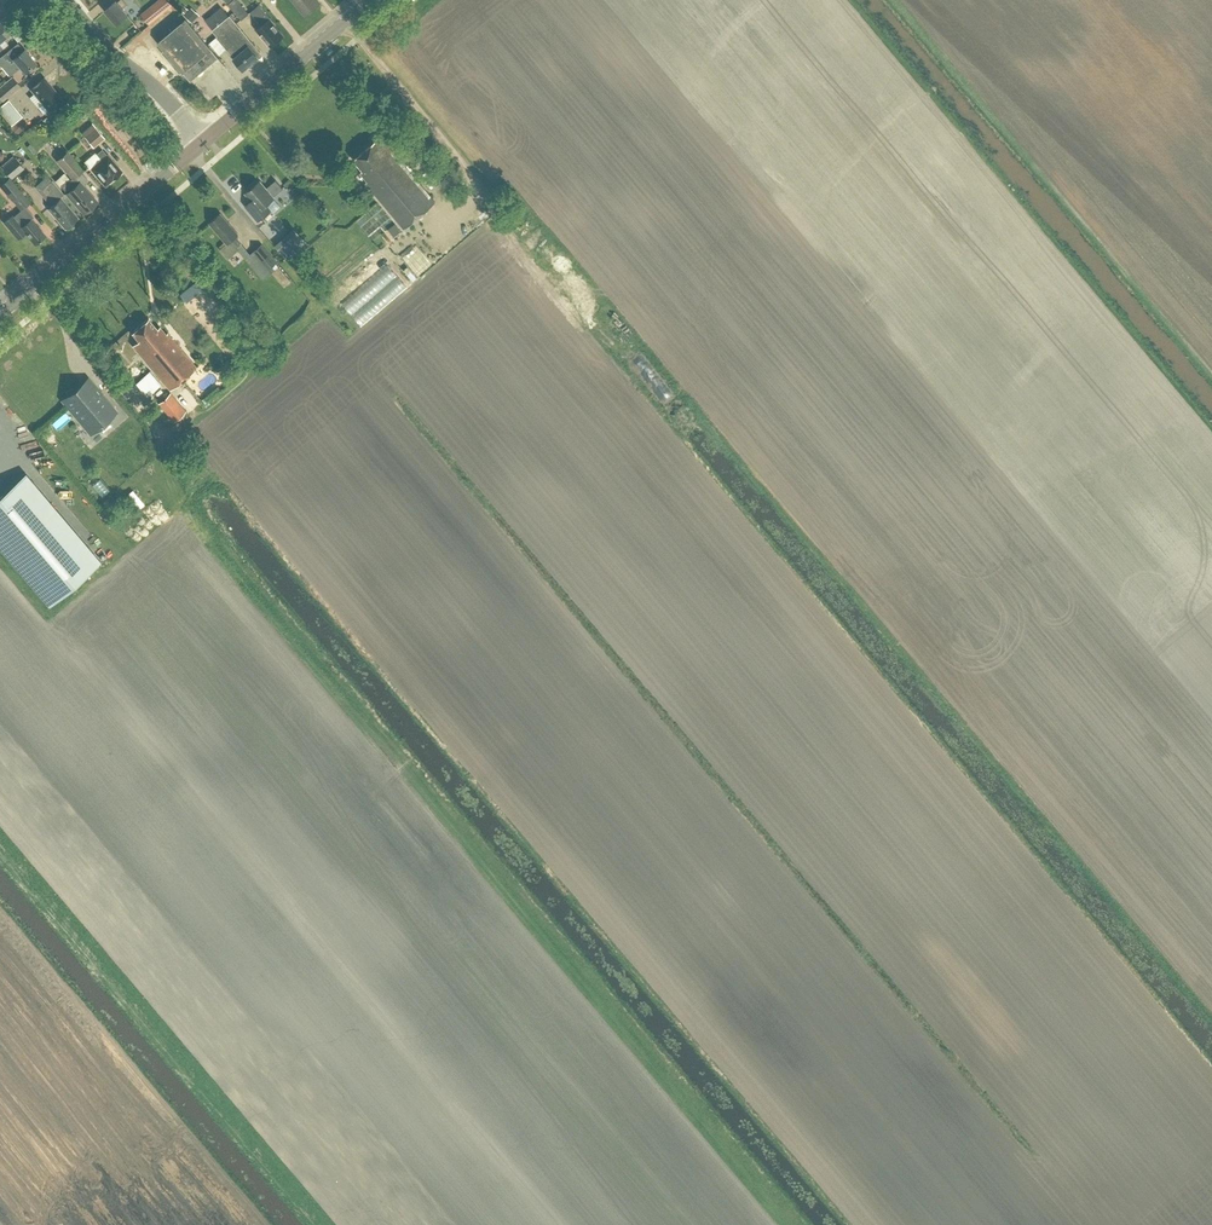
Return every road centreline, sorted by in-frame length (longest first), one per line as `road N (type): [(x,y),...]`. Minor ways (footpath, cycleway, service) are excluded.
road 1 (tertiary): [(0,314),(204,141)]
road 2 (tertiary): [(204,141),(369,0)]
road 3 (tertiary): [(204,141),(66,0)]

